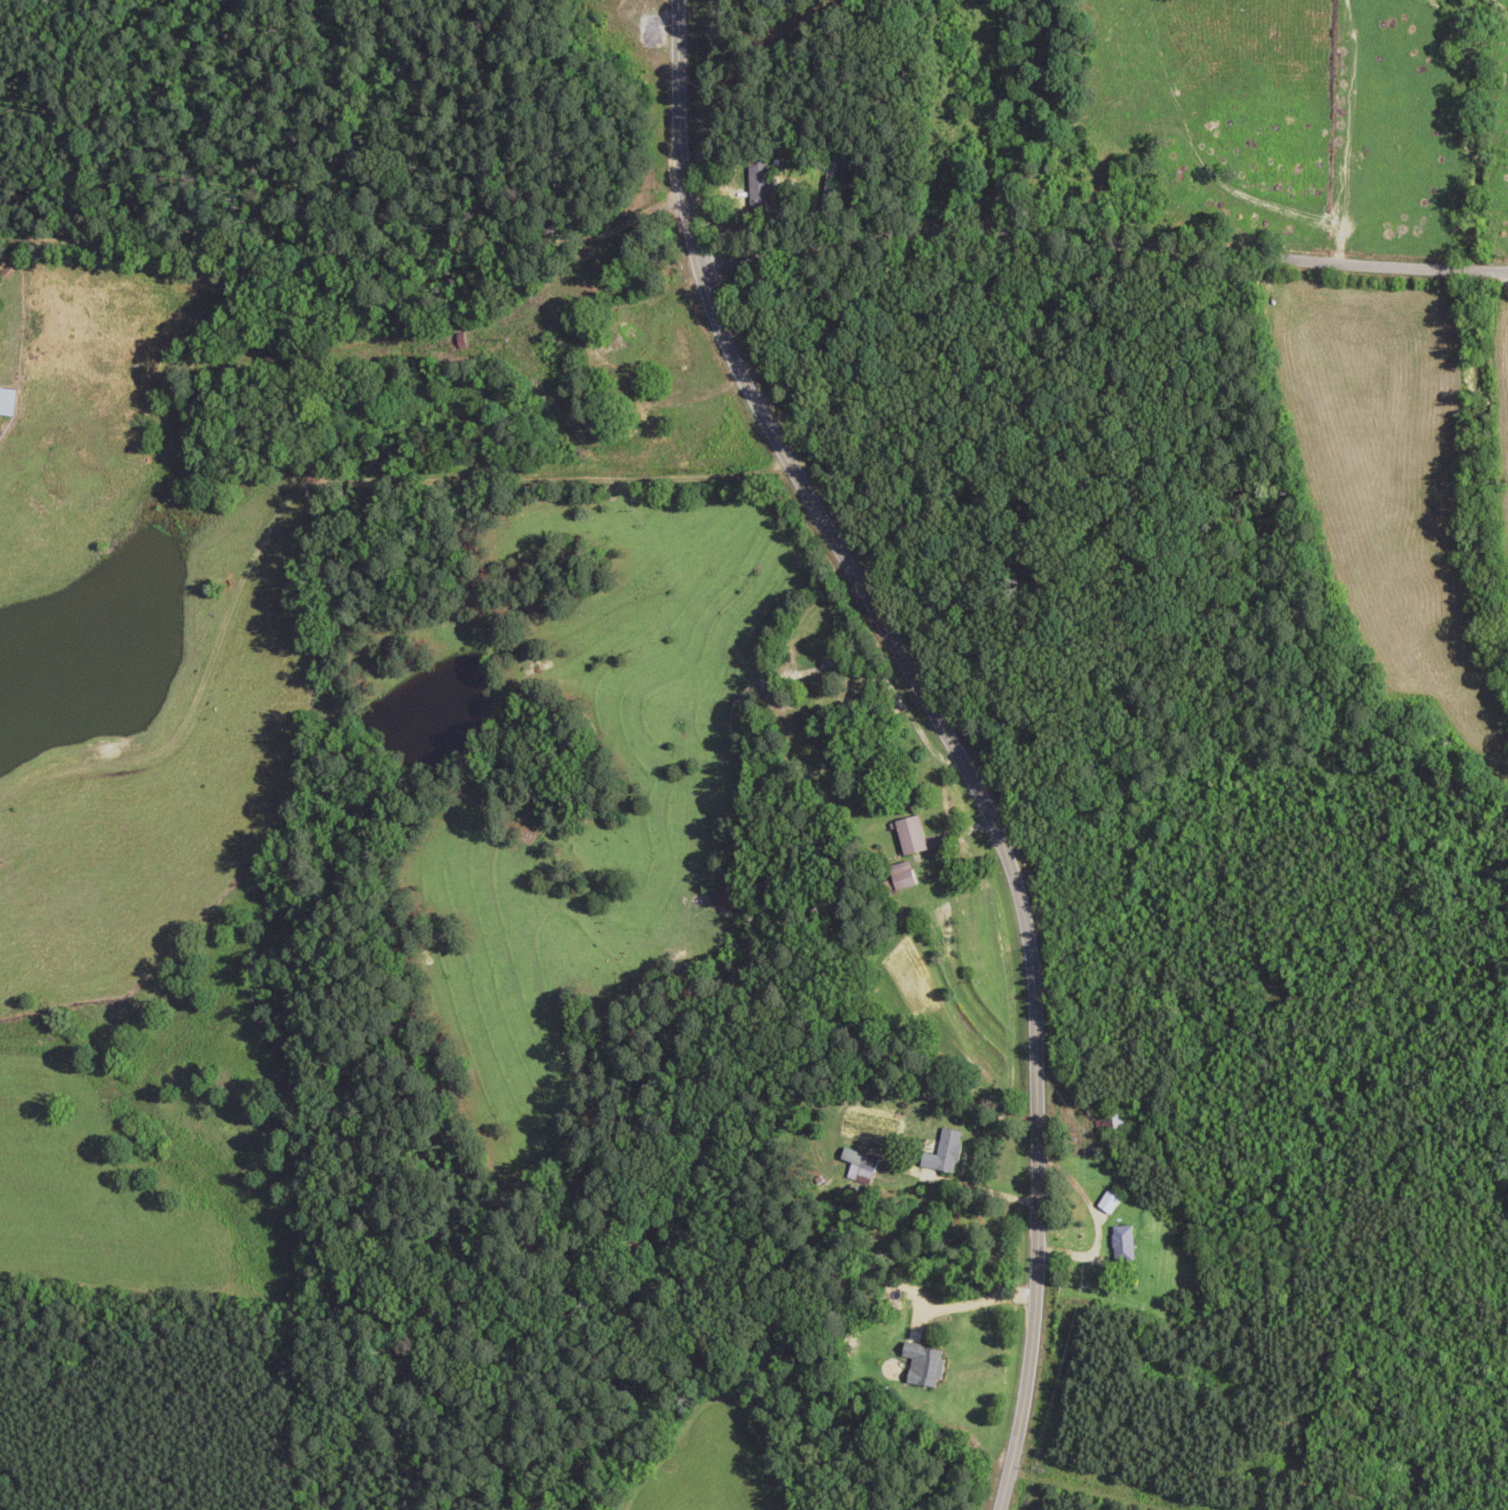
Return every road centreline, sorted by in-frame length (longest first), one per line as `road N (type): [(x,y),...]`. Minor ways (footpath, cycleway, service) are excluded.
road 1 (residential): [(1015,1509),(1031,1411),(1041,1128),(1005,834),(728,333),(713,271),(687,224),(684,0)]
road 2 (residential): [(1507,279),(975,250),(713,271)]
road 3 (residential): [(686,131),(639,213),(605,239),(531,246),(53,244),(0,270)]

